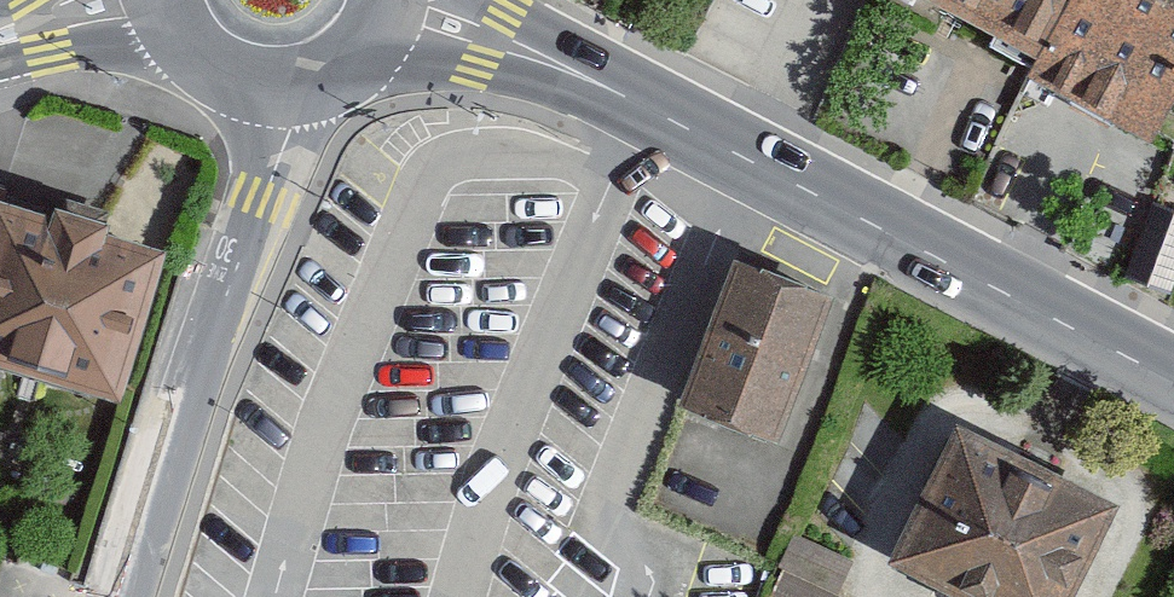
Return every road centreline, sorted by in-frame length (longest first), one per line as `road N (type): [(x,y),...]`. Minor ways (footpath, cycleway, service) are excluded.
road 1 (tertiary): [(388,6),(492,38),(736,151),(1173,378)]
road 2 (tertiary): [(288,85),(284,128),(138,596)]
road 3 (tertiary): [(0,60),(139,49),(199,56)]
road 4 (tertiary): [(288,85),(350,60),(388,6)]

